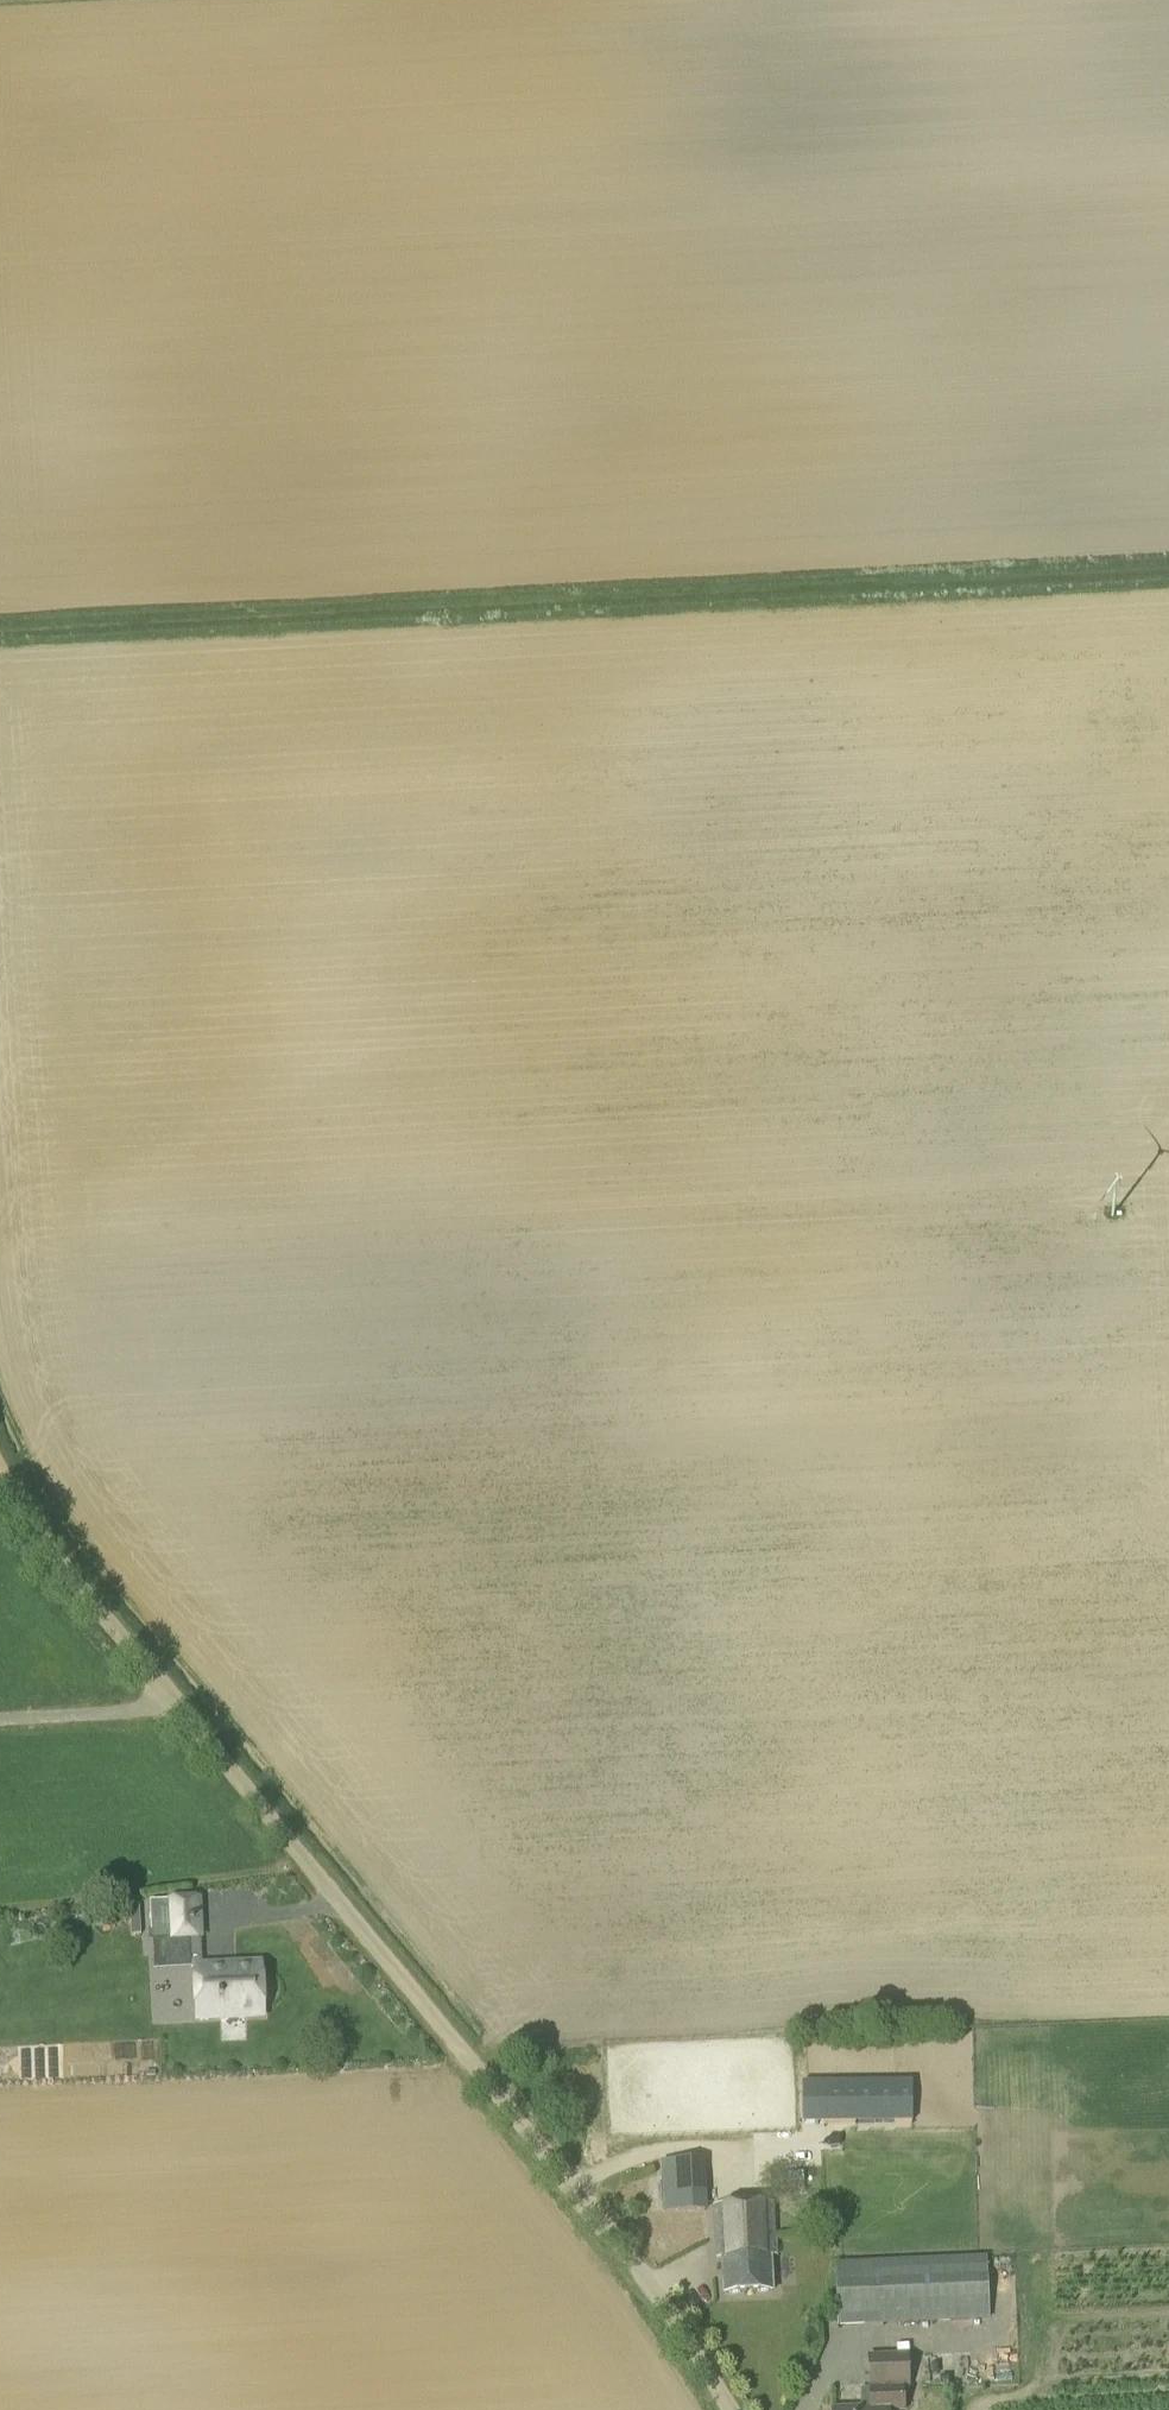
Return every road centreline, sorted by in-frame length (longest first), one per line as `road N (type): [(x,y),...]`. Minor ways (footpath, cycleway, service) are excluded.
road 1 (unclassified): [(740,2409),(684,2322),(19,1500),(0,1464)]

